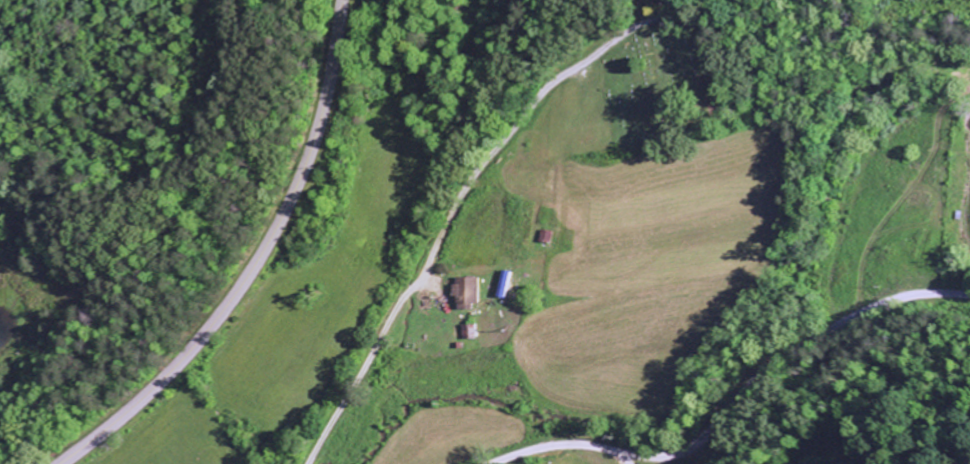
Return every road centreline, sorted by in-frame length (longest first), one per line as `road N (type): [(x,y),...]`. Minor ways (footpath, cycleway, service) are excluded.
road 1 (residential): [(307,463),(461,192),(494,148),(555,84),(654,19)]
road 2 (secondary): [(60,463),(193,348),(257,260),(316,135),(342,0)]
road 3 (residential): [(484,463),(561,444),(675,454),(782,350),(893,297),(969,294)]

